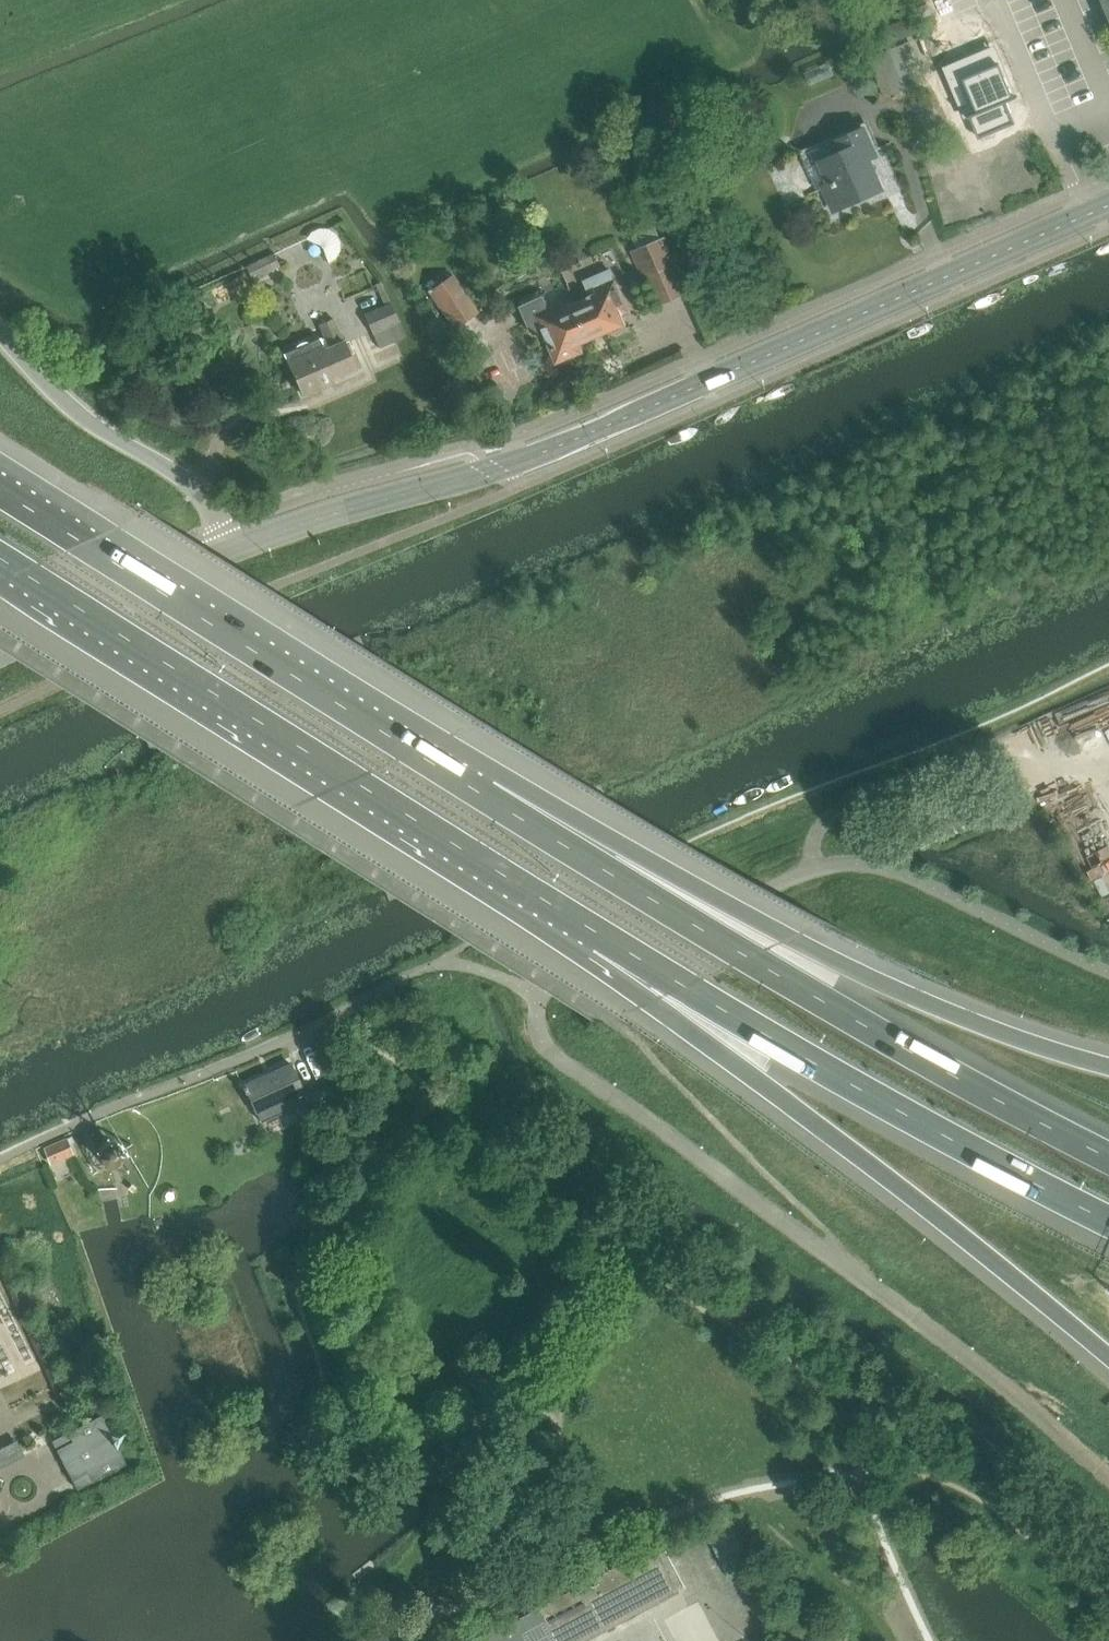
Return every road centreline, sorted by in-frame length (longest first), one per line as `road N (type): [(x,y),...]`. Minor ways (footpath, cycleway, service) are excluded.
road 1 (tertiary): [(250,544),(493,469),(611,423),(1108,204)]
road 2 (motorway): [(1108,1158),(938,1072),(485,793)]
road 3 (motorway): [(0,558),(597,932)]
road 4 (motorway): [(1108,1071),(976,1027),(485,793)]
road 5 (motorway): [(597,932),(646,999),(913,1196),(1108,1356)]
road 6 (motorway): [(597,932),(900,1115),(1108,1220)]
road 7 (motorway): [(485,793),(0,493)]
road 8 (unclassified): [(250,544),(164,465),(87,423),(0,337)]
road 9 (tertiary): [(0,656),(250,544)]

